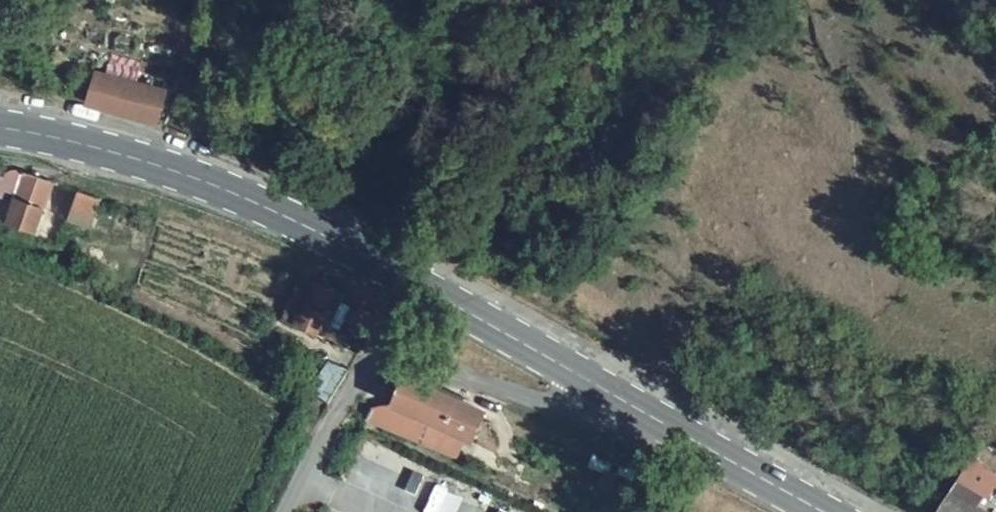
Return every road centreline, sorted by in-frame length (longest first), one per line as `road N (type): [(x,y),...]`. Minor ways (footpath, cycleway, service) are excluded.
road 1 (primary): [(640,407),(316,228),(102,146),(0,125)]
road 2 (unclassified): [(287,511),(355,386),(379,361),(416,359),(530,396),(640,407)]
road 3 (primary): [(825,511),(640,407)]

